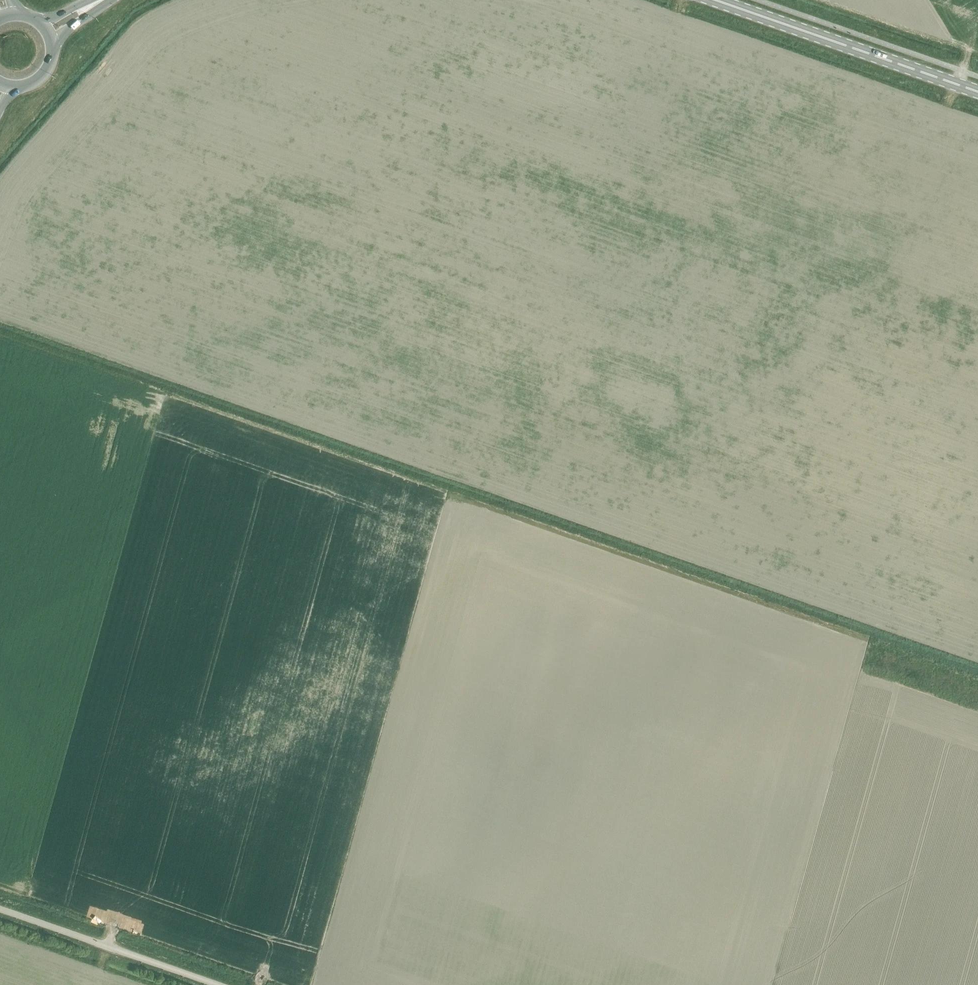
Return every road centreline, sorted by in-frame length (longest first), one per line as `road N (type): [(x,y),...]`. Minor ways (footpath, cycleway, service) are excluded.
road 1 (primary): [(715,0),(977,91)]
road 2 (unclassified): [(224,984),(0,907)]

